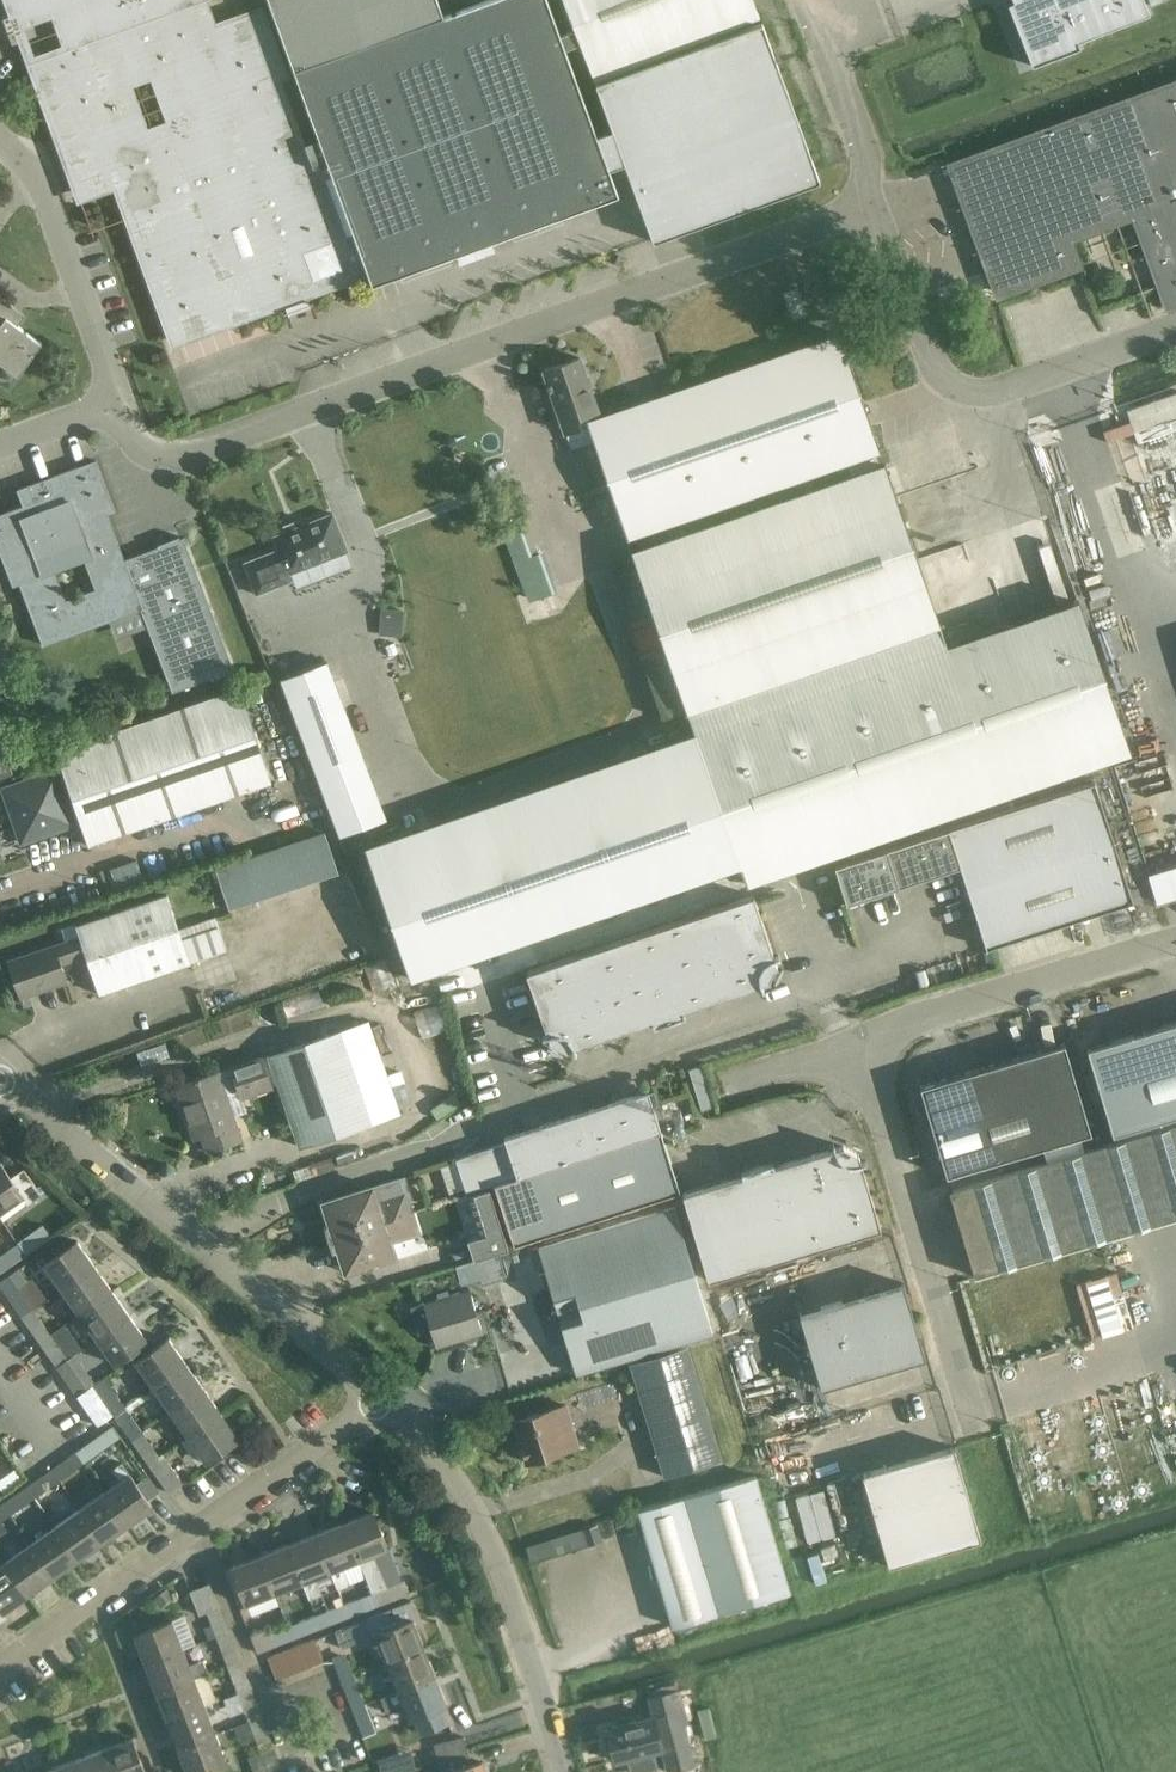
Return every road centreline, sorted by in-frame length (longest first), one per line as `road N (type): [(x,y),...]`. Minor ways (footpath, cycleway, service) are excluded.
road 1 (unclassified): [(118,403),(138,444),(153,455),(180,456),(870,207)]
road 2 (tertiary): [(380,1394),(4,1080)]
road 3 (residential): [(0,1666),(380,1394)]
road 4 (unclassified): [(870,207),(937,374),(954,389),(1004,392),(1175,330)]
road 5 (tertiary): [(564,1771),(474,1515),(380,1394)]
road 6 (unclassified): [(860,1043),(969,1420)]
road 7 (unclassified): [(1175,941),(917,1016),(860,1043)]
road 8 (residential): [(118,403),(38,181),(0,141)]
road 9 (unclassified): [(870,207),(870,156),(813,0)]
road 10 (unclassified): [(860,1043),(728,1083)]
road 11 (unclassified): [(0,444),(118,403)]

